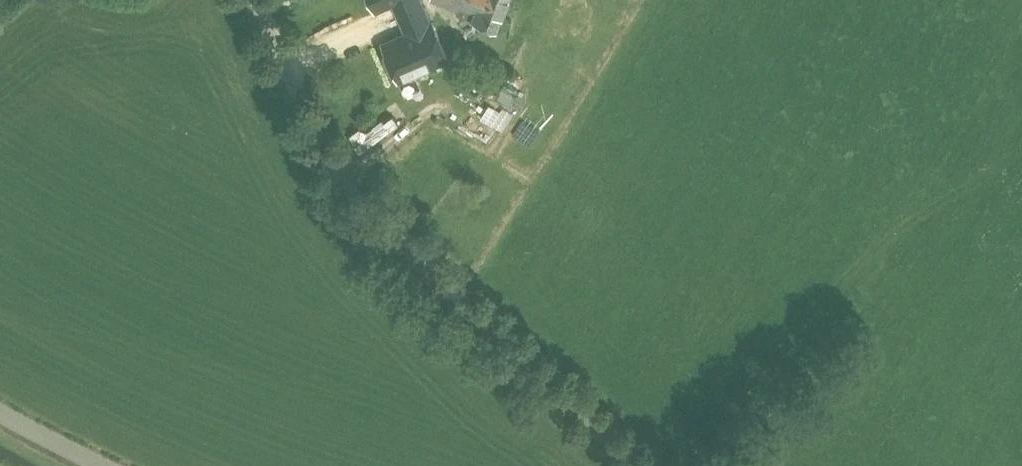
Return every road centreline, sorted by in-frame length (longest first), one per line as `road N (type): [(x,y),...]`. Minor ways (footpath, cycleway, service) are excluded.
road 1 (unclassified): [(642,465),(381,221),(336,164),(260,0)]
road 2 (unclassified): [(110,465),(0,411)]

